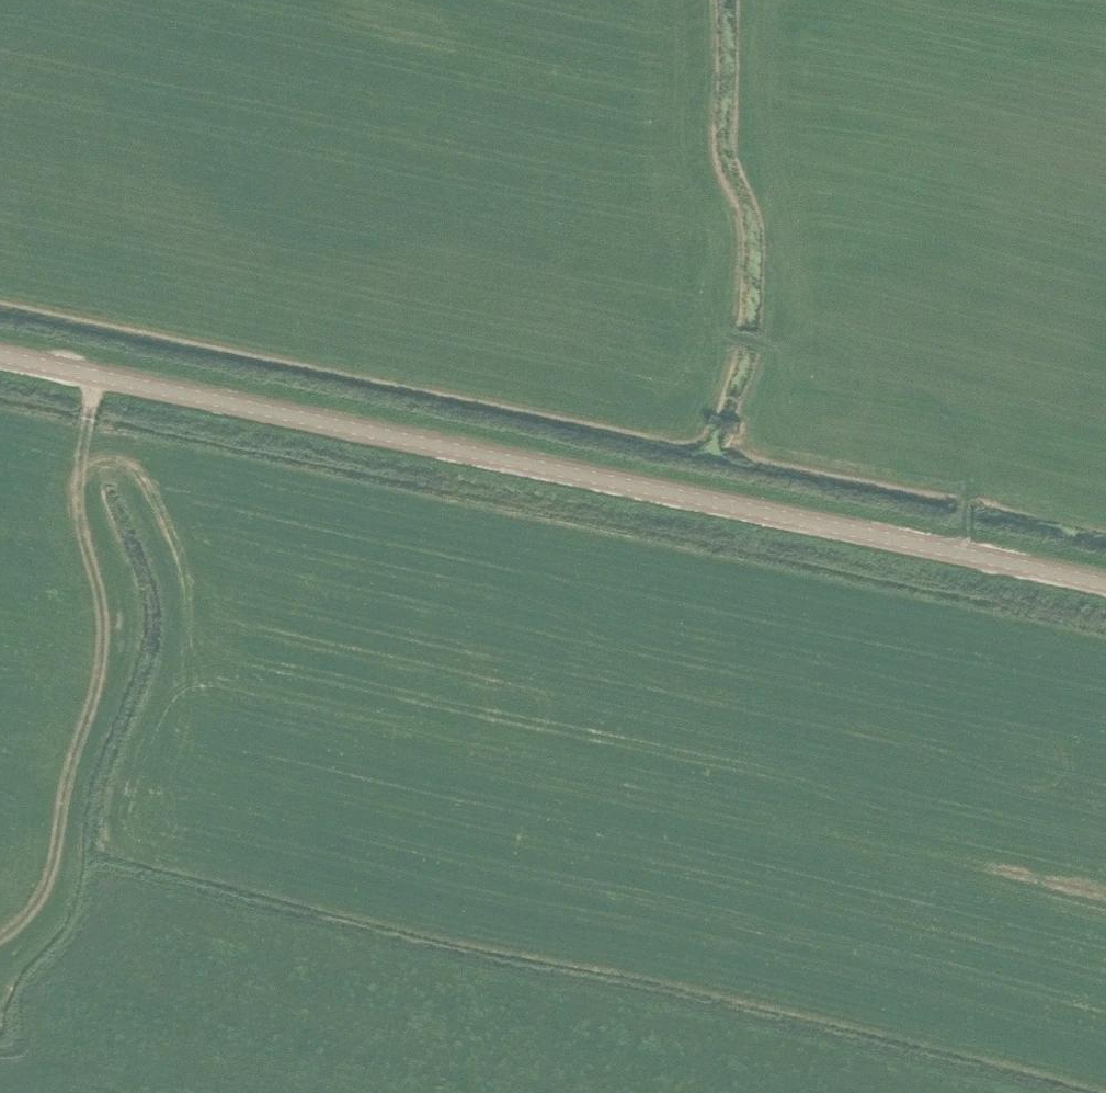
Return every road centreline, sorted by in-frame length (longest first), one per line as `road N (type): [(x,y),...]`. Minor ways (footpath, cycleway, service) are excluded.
road 1 (tertiary): [(1105,582),(0,351)]
road 2 (track): [(93,372),(77,722),(21,899),(0,926)]
road 3 (track): [(957,552),(979,433),(956,381),(729,335)]

